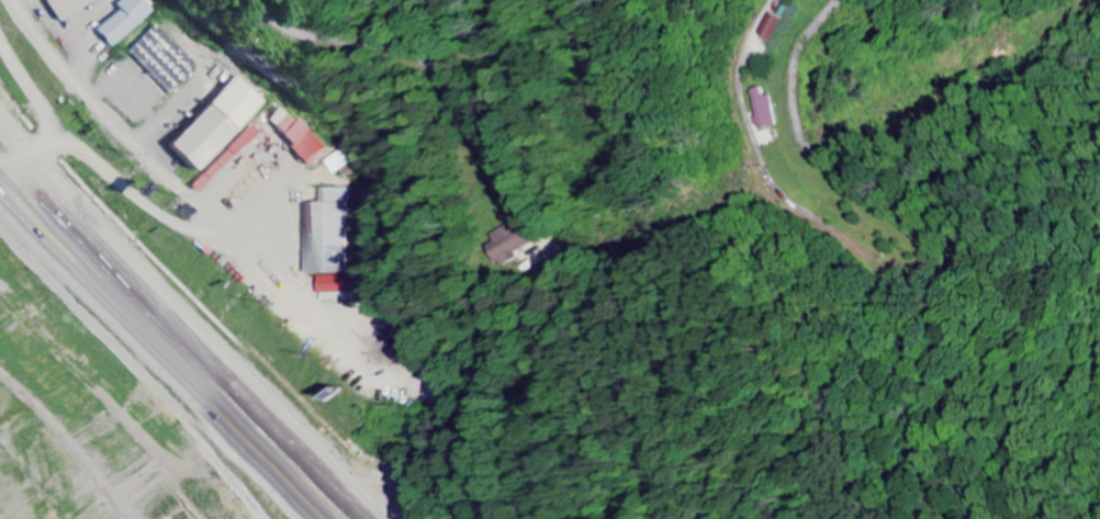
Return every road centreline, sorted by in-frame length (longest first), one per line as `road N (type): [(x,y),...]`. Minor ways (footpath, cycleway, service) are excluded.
road 1 (trunk): [(388,518),(0,117)]
road 2 (trunk): [(0,144),(363,518)]
road 3 (residential): [(252,0),(291,32),(380,45),(430,66),(472,105),(498,162)]
road 4 (residential): [(765,0),(727,75),(756,159)]

